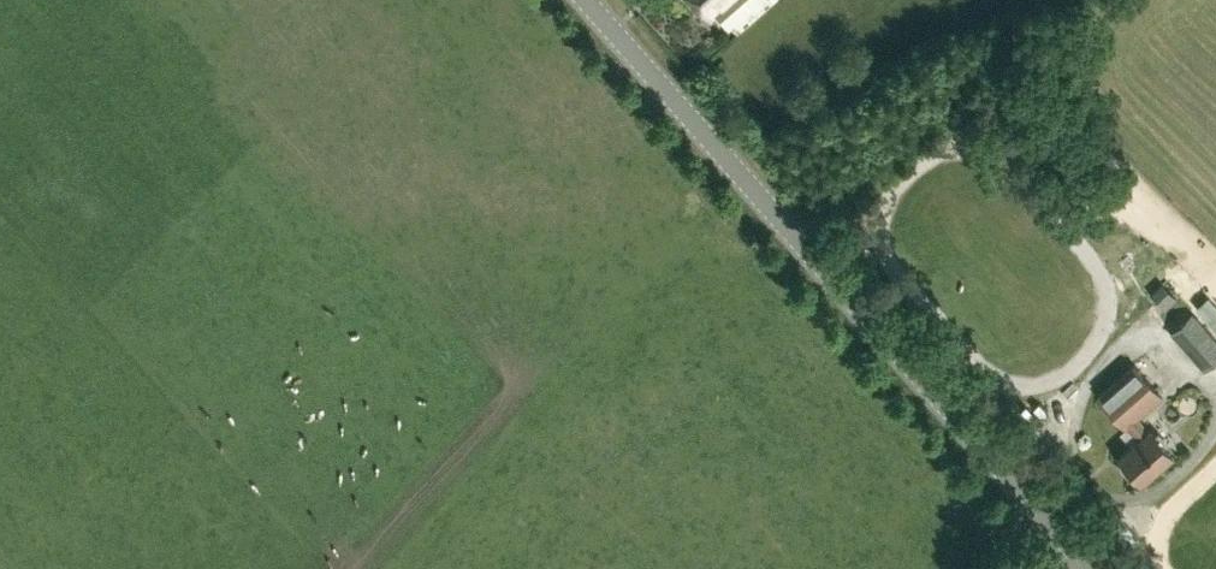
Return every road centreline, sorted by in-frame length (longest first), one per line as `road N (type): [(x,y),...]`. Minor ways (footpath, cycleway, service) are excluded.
road 1 (unclassified): [(1073,568),(580,0)]

